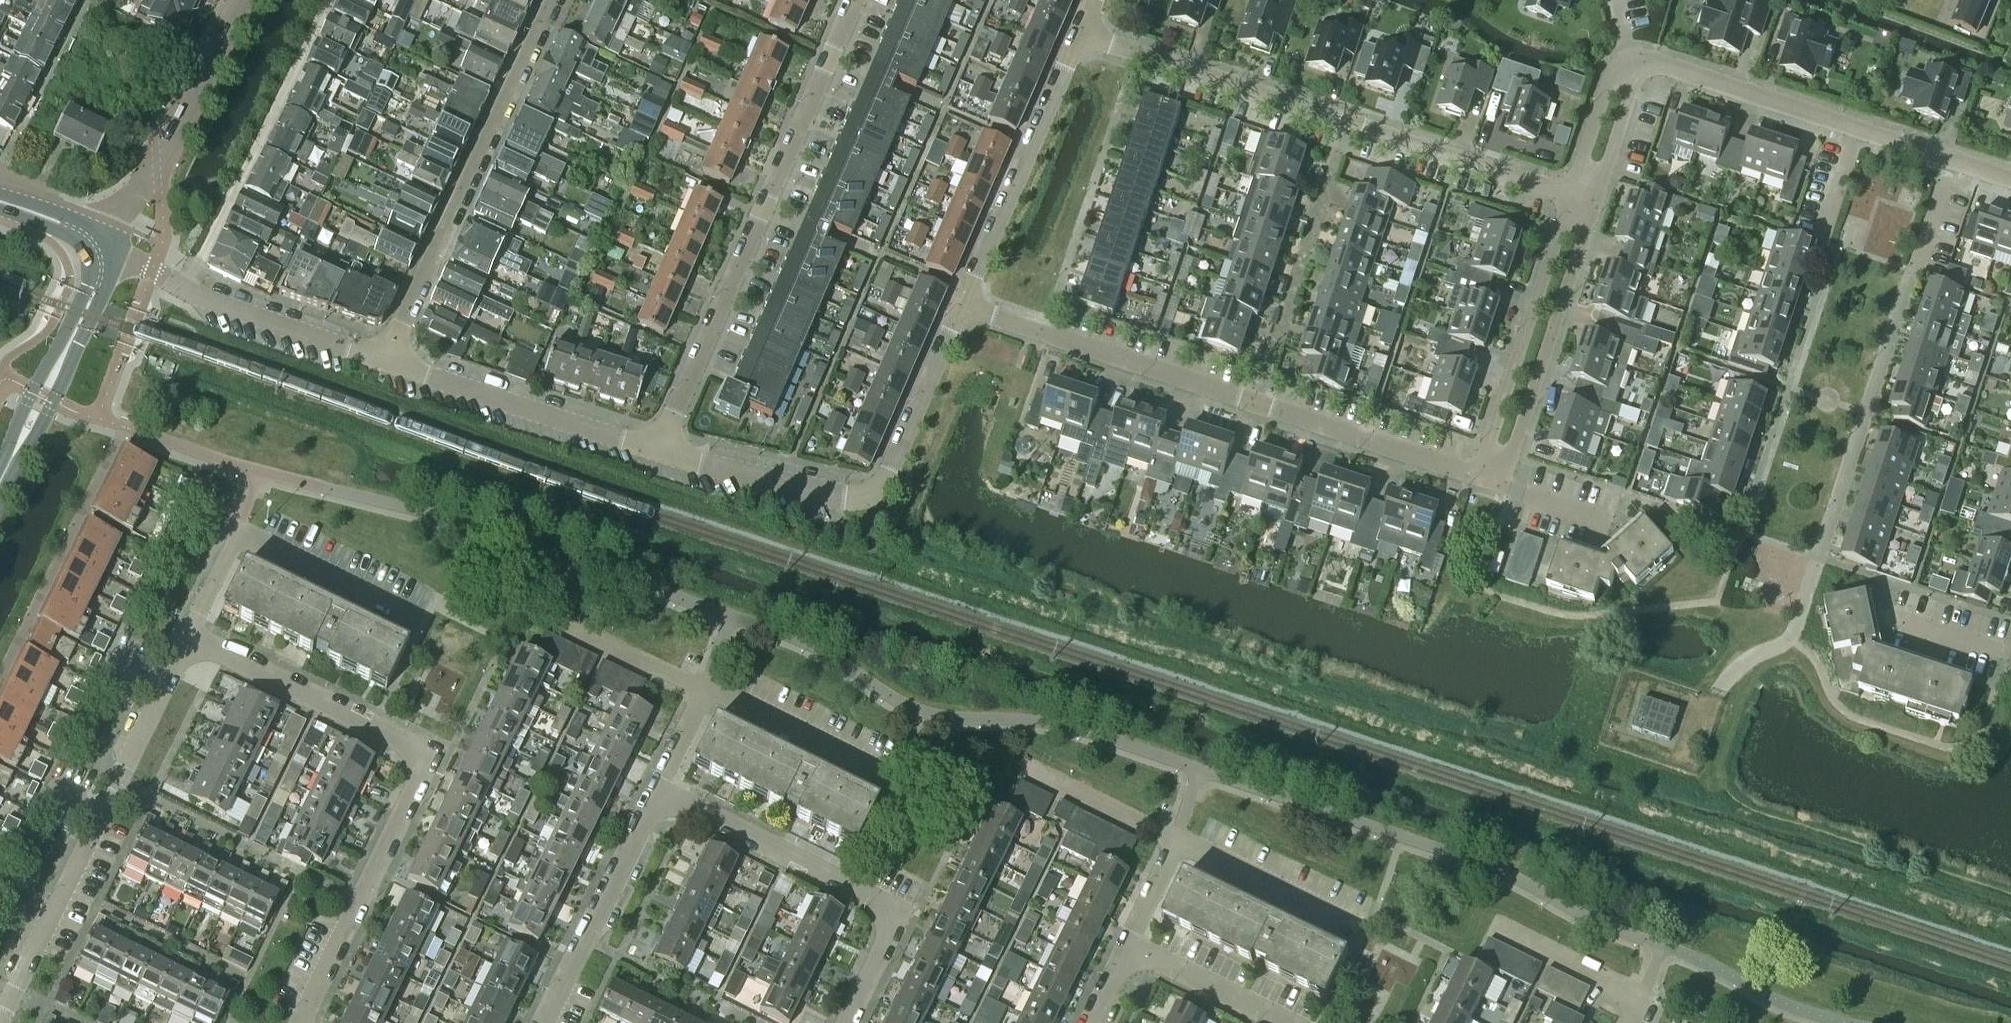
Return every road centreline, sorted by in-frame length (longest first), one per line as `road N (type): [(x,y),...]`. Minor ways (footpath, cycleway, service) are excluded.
road 1 (residential): [(298,1022),(427,756),(220,652),(189,649)]
road 2 (residential): [(965,307),(1481,477)]
road 3 (residential): [(1569,198),(1083,35)]
road 4 (residential): [(659,451),(852,0)]
road 5 (residential): [(189,649),(0,1020)]
road 6 (residential): [(386,360),(556,0)]
road 7 (residential): [(658,794),(896,908),(842,1022)]
road 8 (residential): [(189,649),(240,533),(417,621)]
road 9 (residential): [(190,291),(329,0)]
road 10 (residential): [(1481,477),(1506,484),(1596,207)]
road 11 (residential): [(1350,933),(1176,843),(1125,952)]
road 12 (residential): [(658,794),(707,692),(872,773)]
road 13 (residential): [(965,307),(1083,35)]
road 14 (residential): [(1569,198),(1481,477)]
road 15 (residential): [(659,451),(386,360)]
road 16 (residential): [(106,250),(237,0)]
road 17 (tertiary): [(0,484),(85,315),(106,250)]
road 18 (residential): [(542,1022),(658,794)]
road 19 (residential): [(1863,131),(1648,61)]
road 20 (residential): [(868,503),(965,307)]
road 21 (residential): [(868,503),(659,451)]
road 22 (residential): [(386,360),(190,291)]
road 23 (residential): [(1125,952),(1270,1022)]
road 24 (residential): [(1596,207),(1648,61)]
road 25 (residential): [(1625,61),(1610,78),(1569,198)]
road 26 (residential): [(1827,246),(1863,131)]

